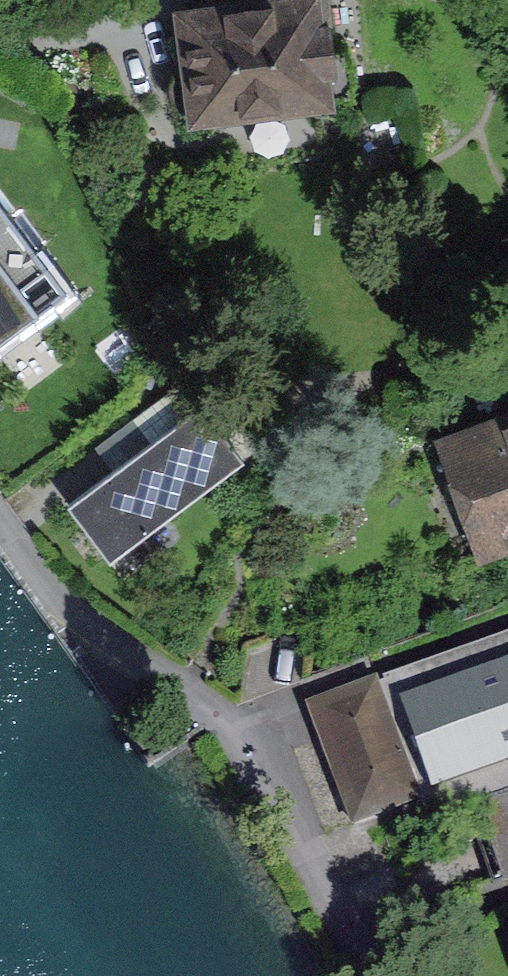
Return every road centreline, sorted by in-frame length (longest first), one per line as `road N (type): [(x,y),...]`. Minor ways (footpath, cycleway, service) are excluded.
road 1 (residential): [(0,521),(52,590),(222,720),(362,975)]

